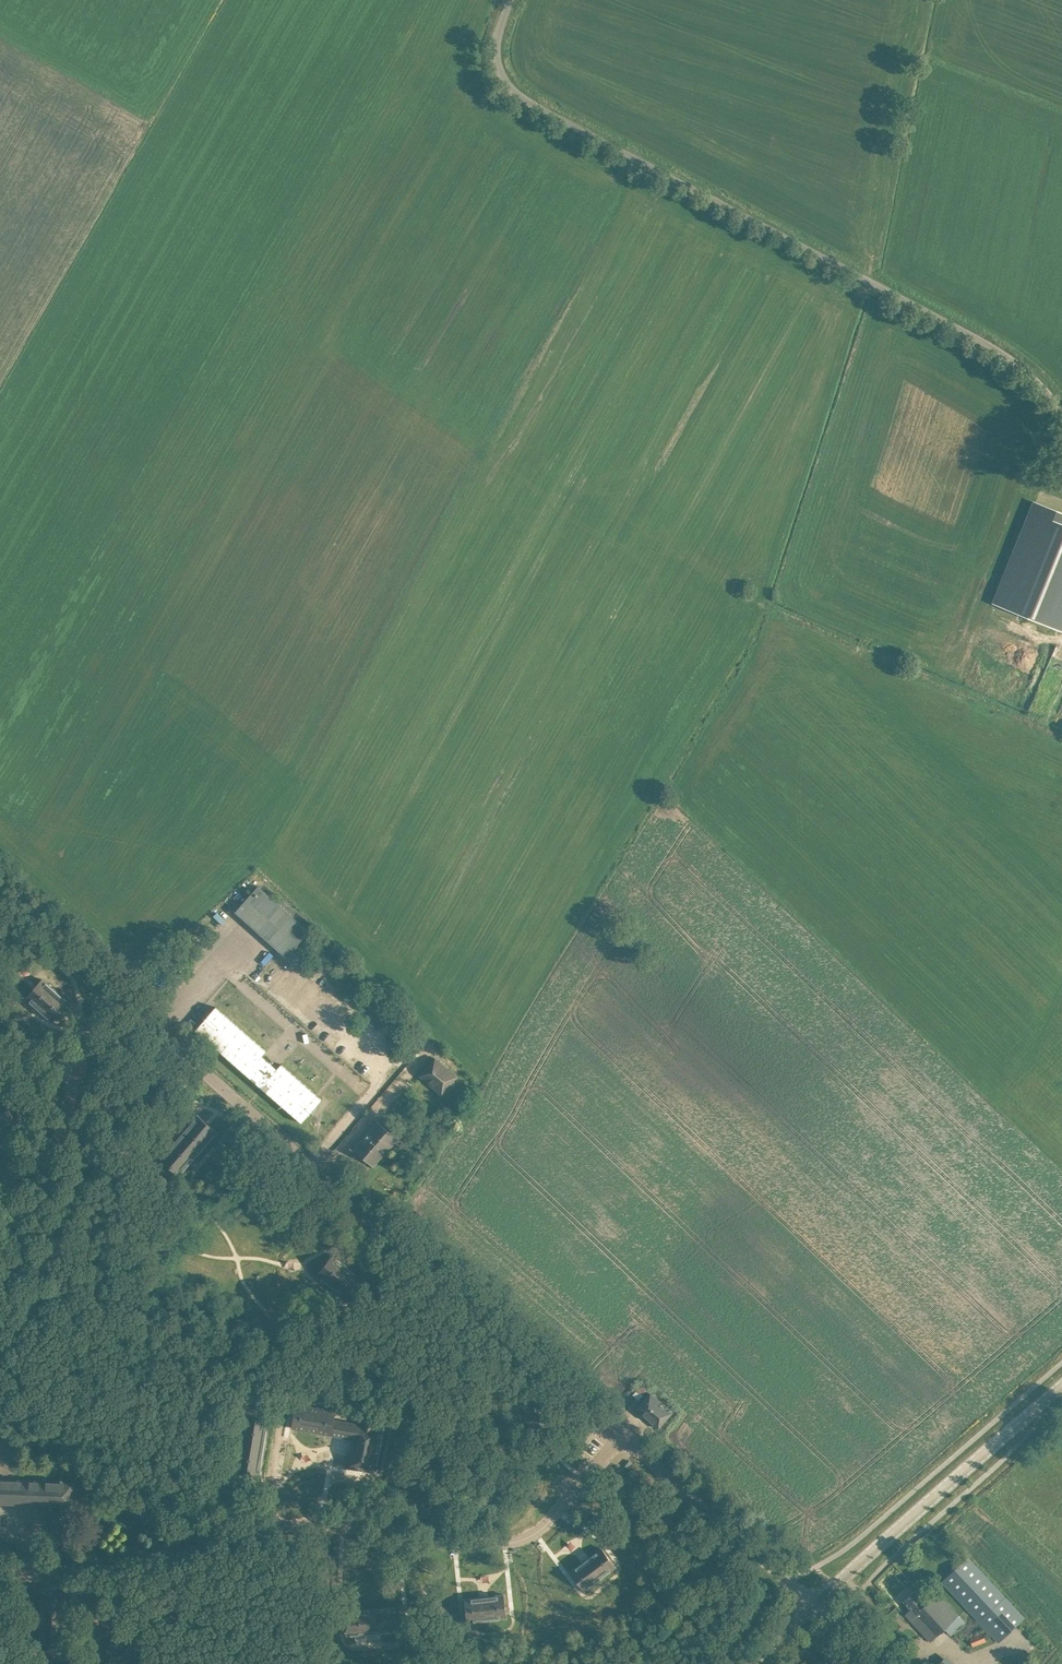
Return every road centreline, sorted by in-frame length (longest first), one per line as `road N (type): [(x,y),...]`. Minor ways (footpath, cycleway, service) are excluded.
road 1 (unclassified): [(816,1604),(0,892)]
road 2 (unclassified): [(1061,412),(1027,372),(989,345),(525,100),(503,77),(497,55),(511,0)]
road 3 (secondary): [(816,1604),(1061,1386)]

